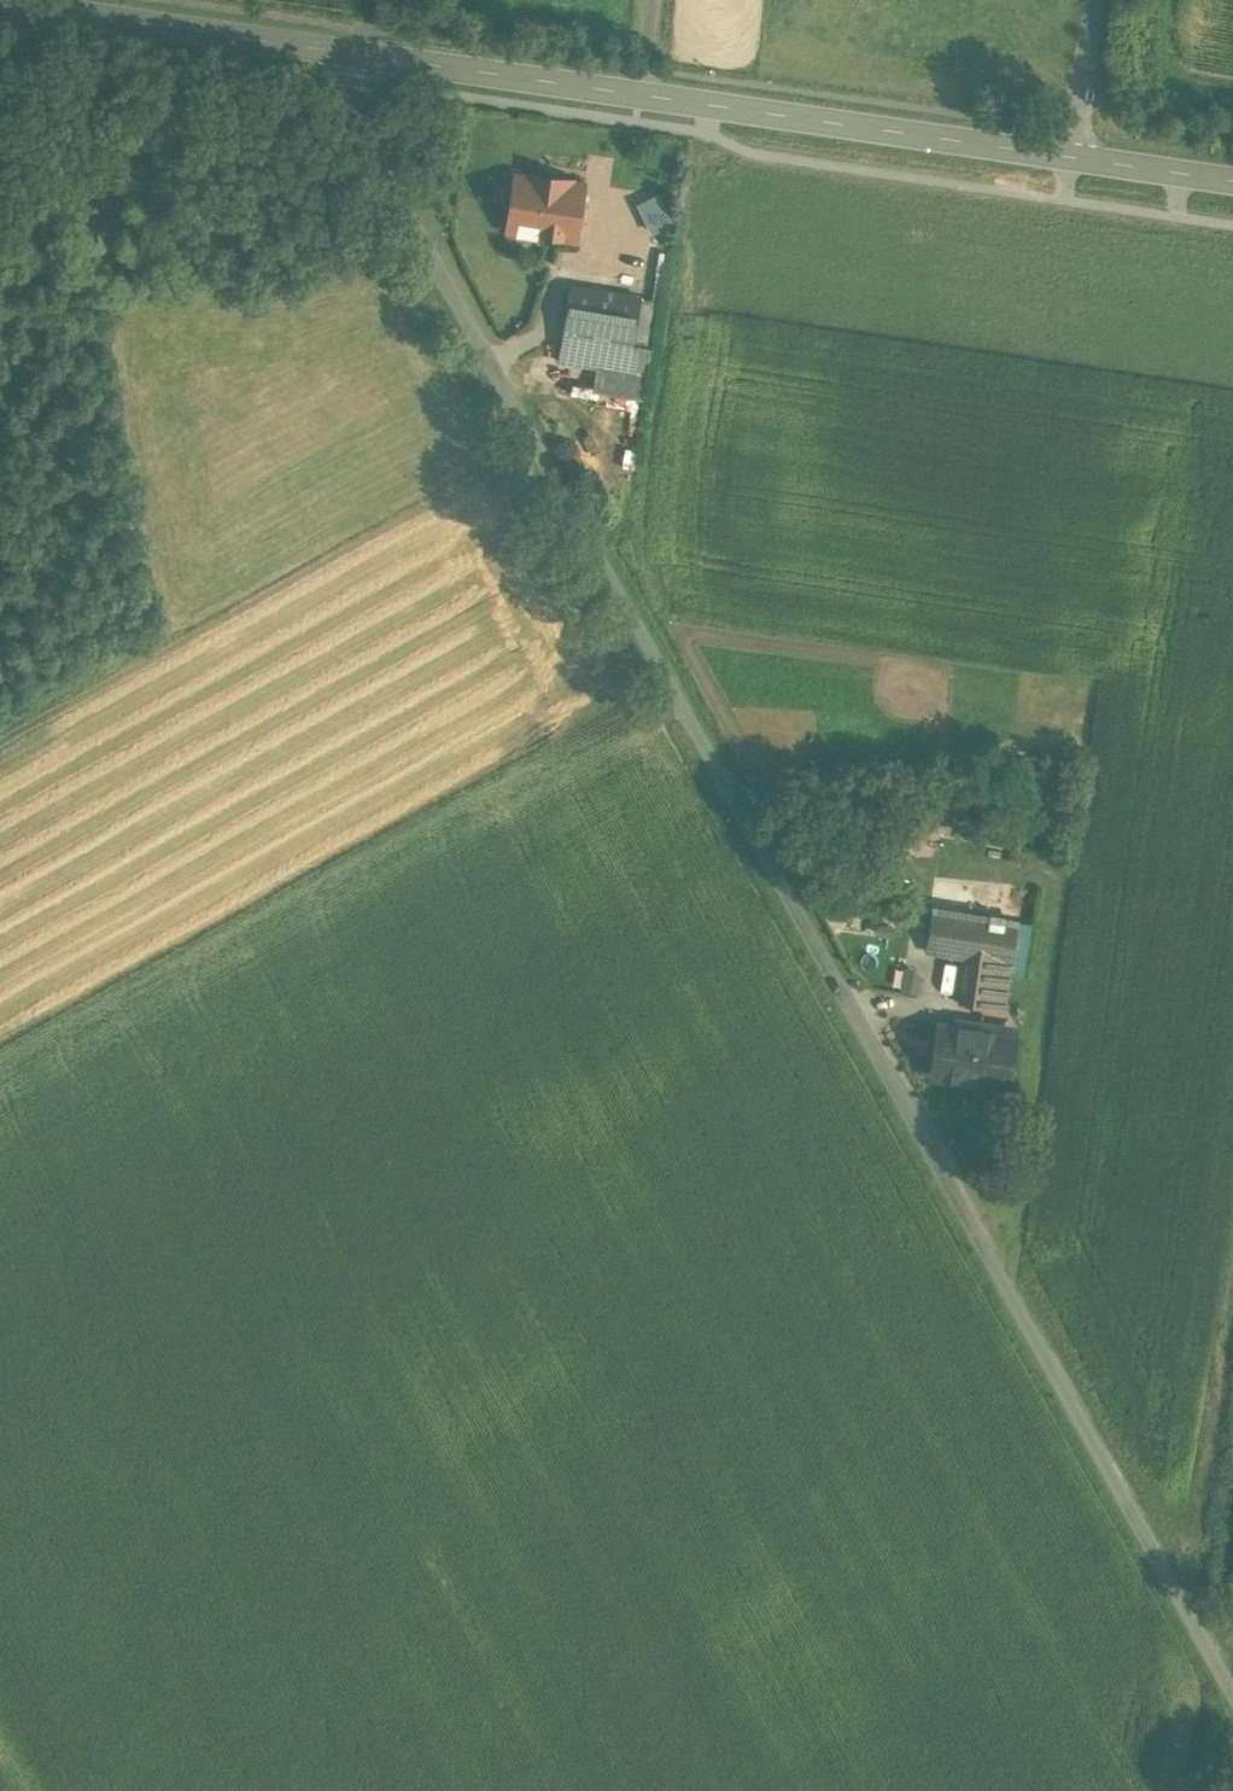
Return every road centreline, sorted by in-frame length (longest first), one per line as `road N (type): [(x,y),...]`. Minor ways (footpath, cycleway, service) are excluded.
road 1 (unclassified): [(1232,1697),(659,676),(342,78),(340,53)]
road 2 (secondary): [(1072,159),(340,53)]
road 3 (secondary): [(340,53),(0,3)]
road 4 (secondary): [(1232,183),(1072,159)]
road 5 (unclassified): [(1095,0),(1072,159)]

